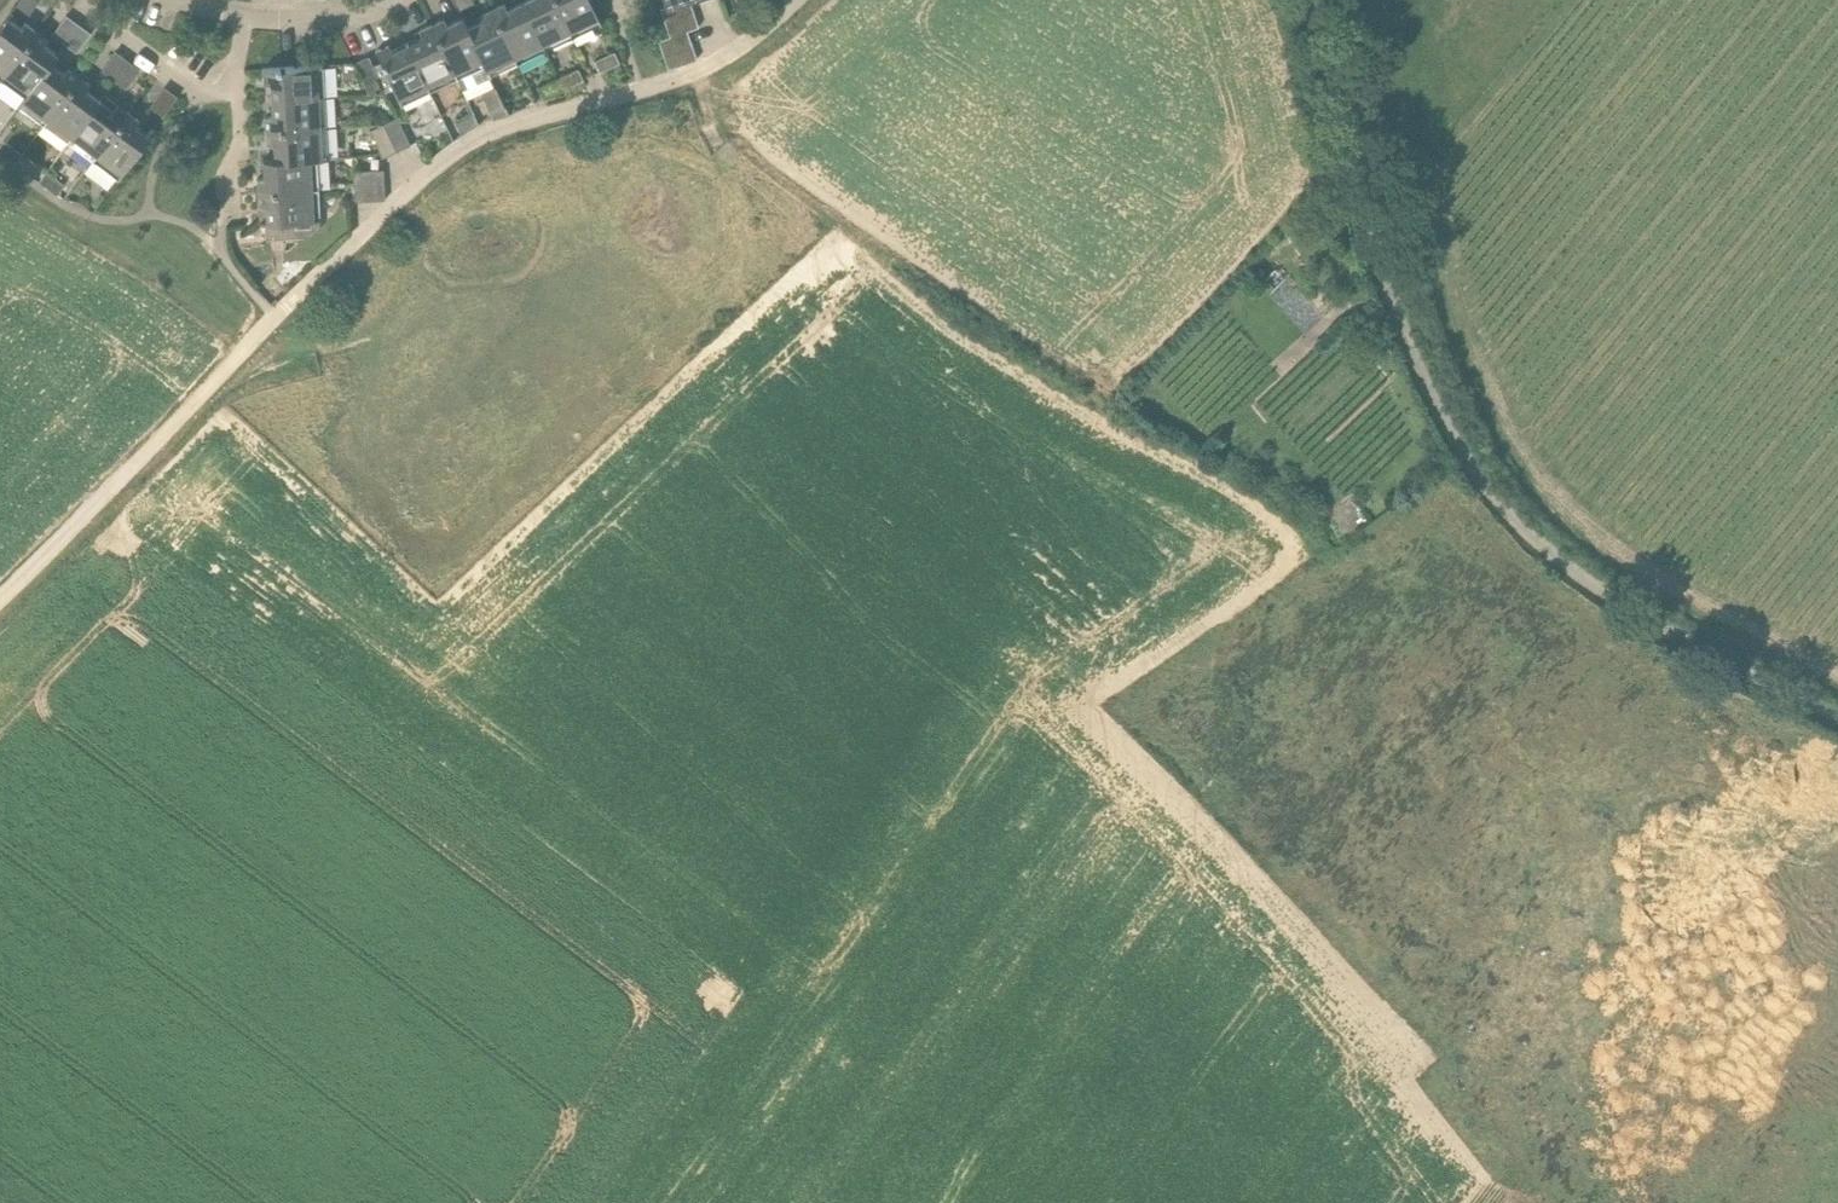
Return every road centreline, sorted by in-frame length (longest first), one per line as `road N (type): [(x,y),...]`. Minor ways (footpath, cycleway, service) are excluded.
road 1 (unclassified): [(1837,720),(1661,632),(1549,557),(1486,491),(1406,345),(1385,291),(1330,69),(1304,0)]
road 2 (unclassified): [(108,493),(405,195),(462,150),(514,127),(674,83),(736,52),(800,0)]
road 3 (residential): [(233,88),(207,94),(85,14),(91,0)]
road 4 (track): [(0,597),(108,493)]
road 5 (residential): [(245,18),(327,17),(392,0)]
road 6 (residential): [(224,218),(227,176),(240,151),(233,88)]

